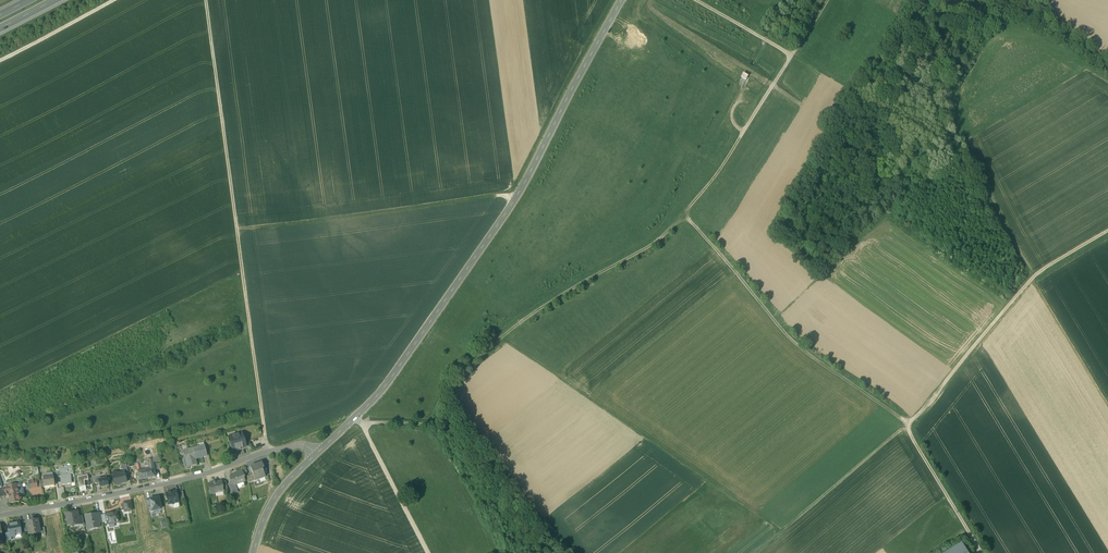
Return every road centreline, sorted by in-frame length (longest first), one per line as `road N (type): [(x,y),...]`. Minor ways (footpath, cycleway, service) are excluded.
road 1 (track): [(827,0),(715,176),(669,229),(535,311),(466,366),(451,394)]
road 2 (unclassified): [(317,453),(387,384),(531,181),(629,0)]
road 3 (track): [(753,552),(906,428),(903,418),(790,338),(683,212)]
road 4 (track): [(268,452),(205,0)]
road 5 (track): [(982,552),(906,428),(1035,273),(1107,230)]
road 6 (track): [(781,531),(500,338)]
road 7 (residential): [(0,515),(132,492),(291,446),(317,453)]
road 8 (track): [(236,231),(516,195)]
road 9 (track): [(262,419),(0,465)]
road 10 (track): [(997,220),(1107,405)]
road 11 (track): [(451,394),(567,552)]
road 12 (track): [(954,146),(1078,70),(1107,81)]
road 13 (track): [(774,318),(884,219)]
road 14 (track): [(360,423),(428,552)]
road 15 (track): [(113,0),(0,61)]
road 16 (unclassified): [(253,552),(271,505),(317,453)]

